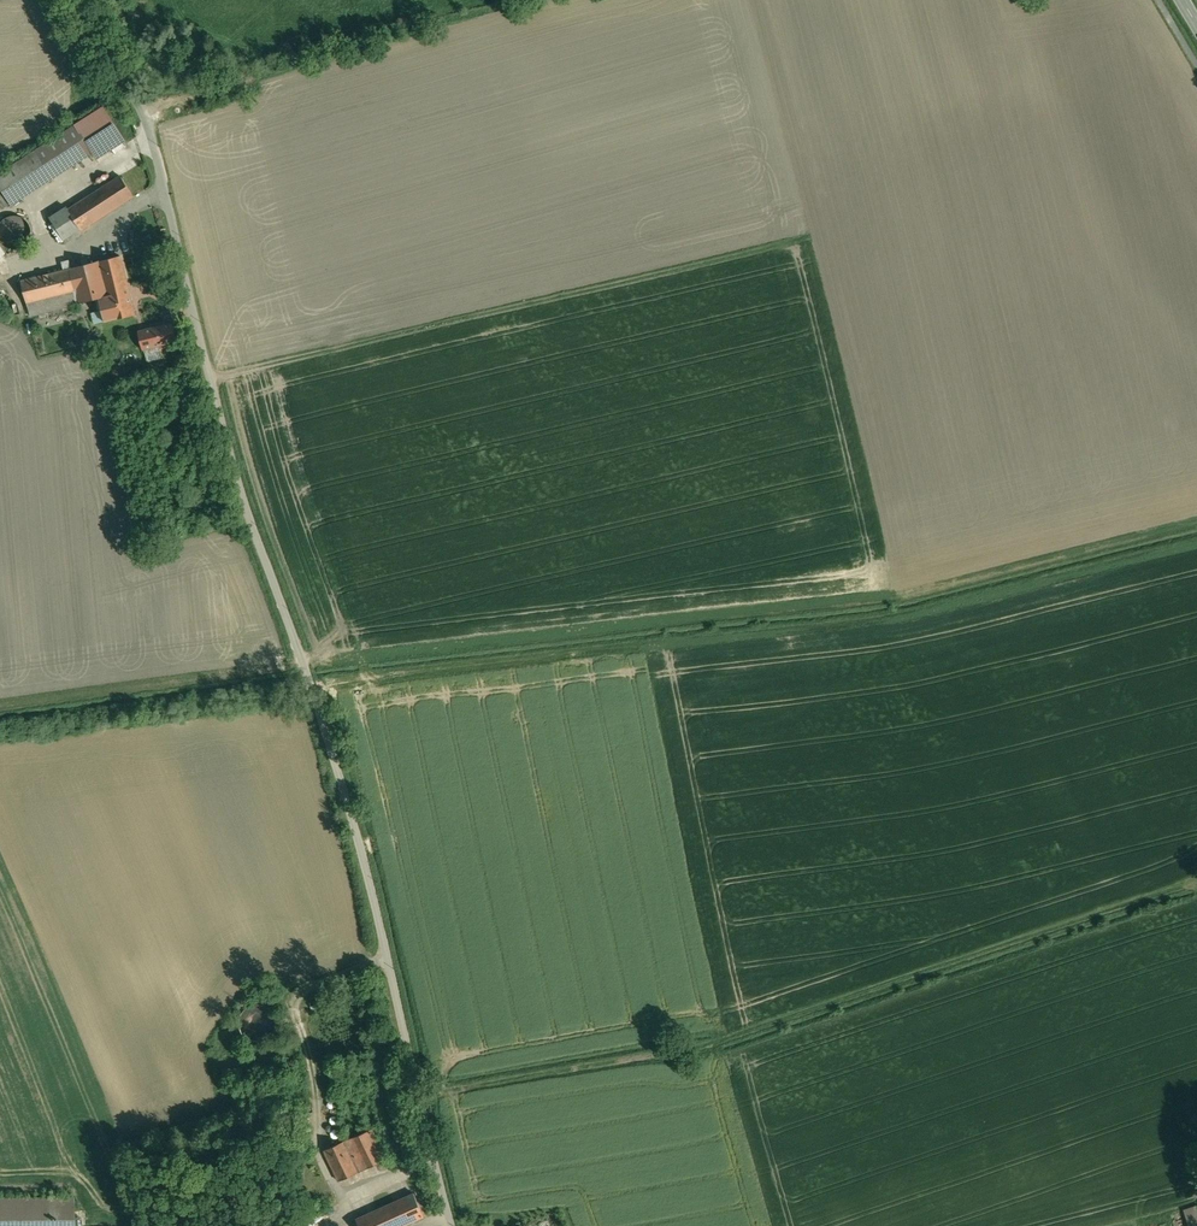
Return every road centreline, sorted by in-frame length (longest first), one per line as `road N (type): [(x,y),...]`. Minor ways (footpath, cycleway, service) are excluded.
road 1 (unclassified): [(73,0),(139,106),(241,491),(362,852),(452,1225)]

